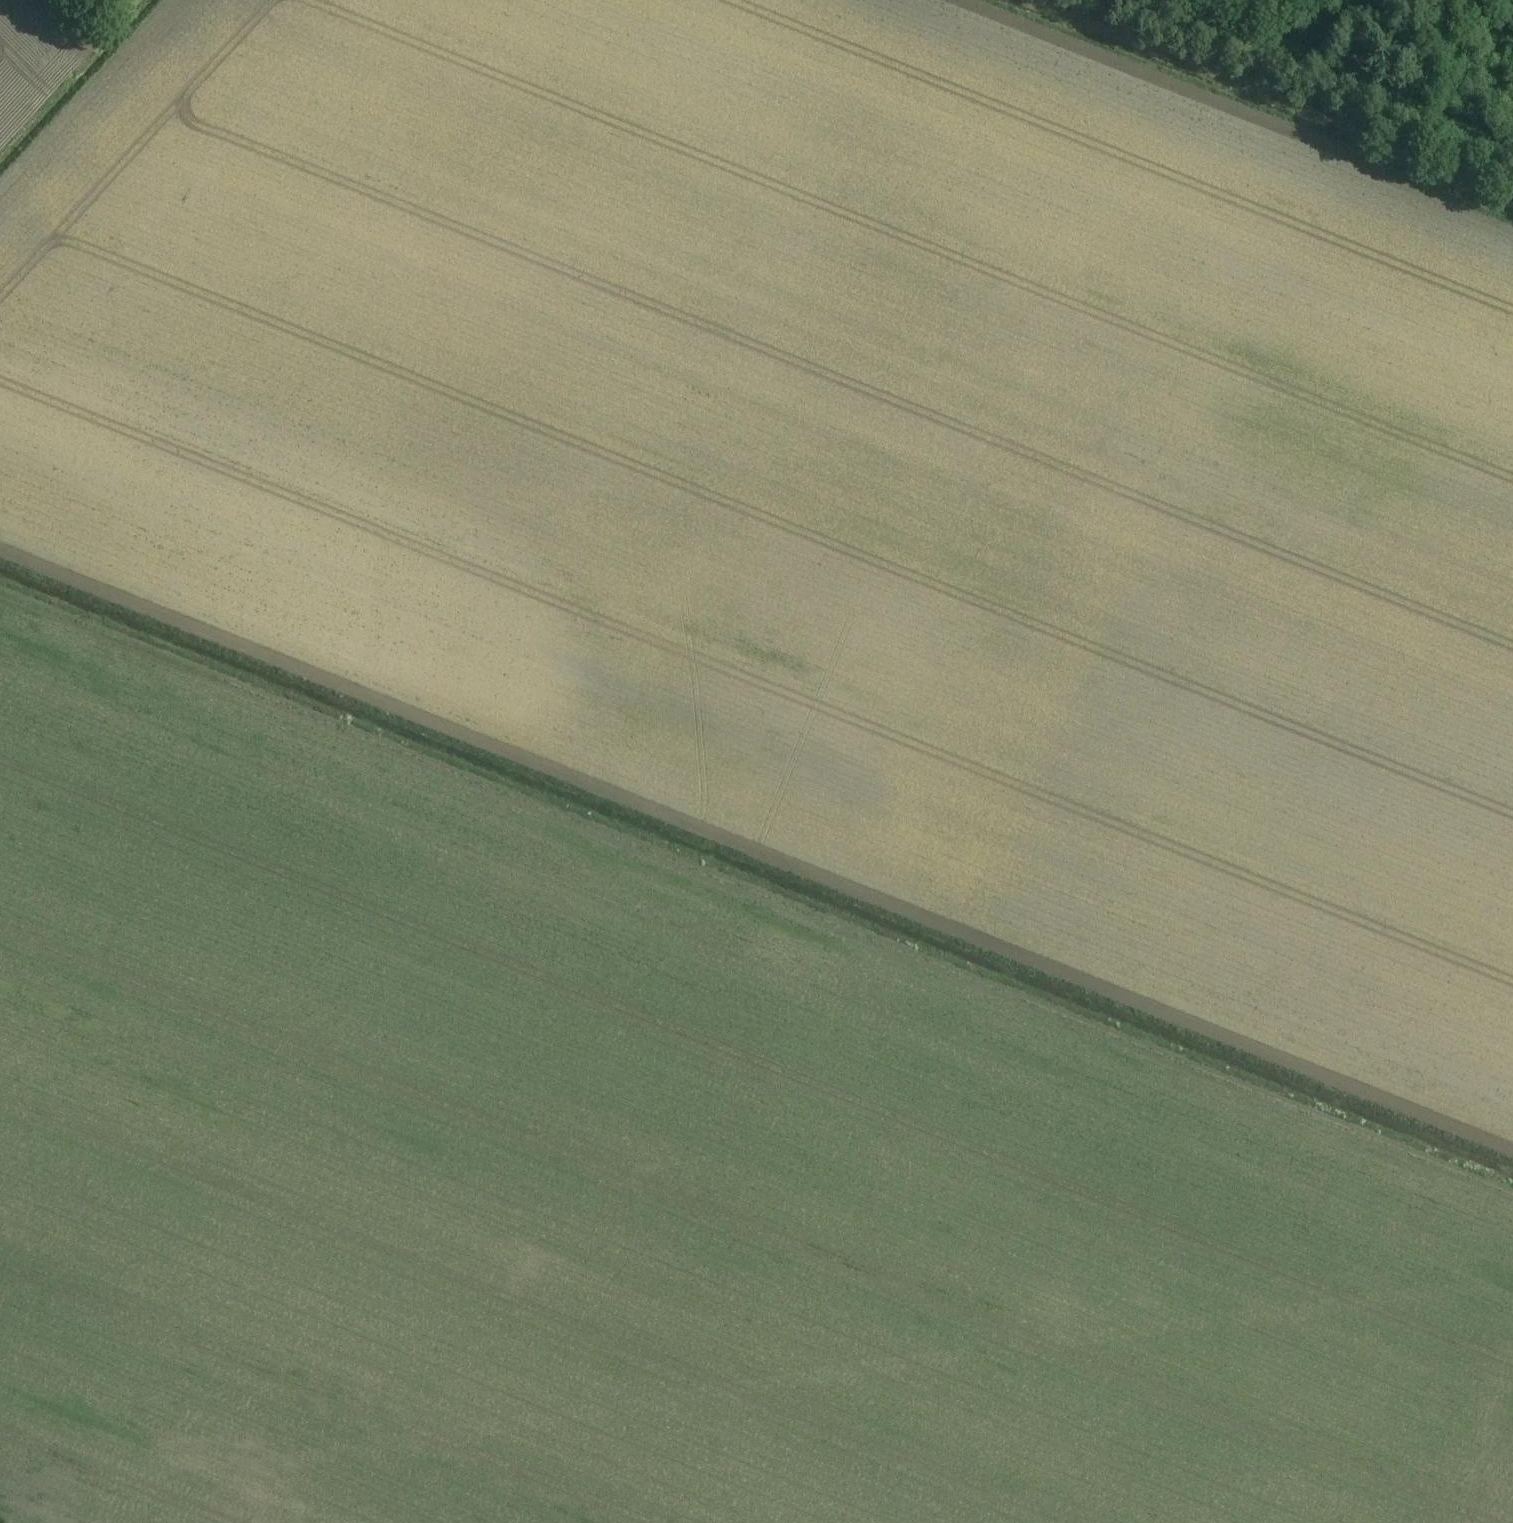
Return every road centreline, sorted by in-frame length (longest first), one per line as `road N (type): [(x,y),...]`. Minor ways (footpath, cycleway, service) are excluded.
road 1 (track): [(1512,147),(1150,0)]

